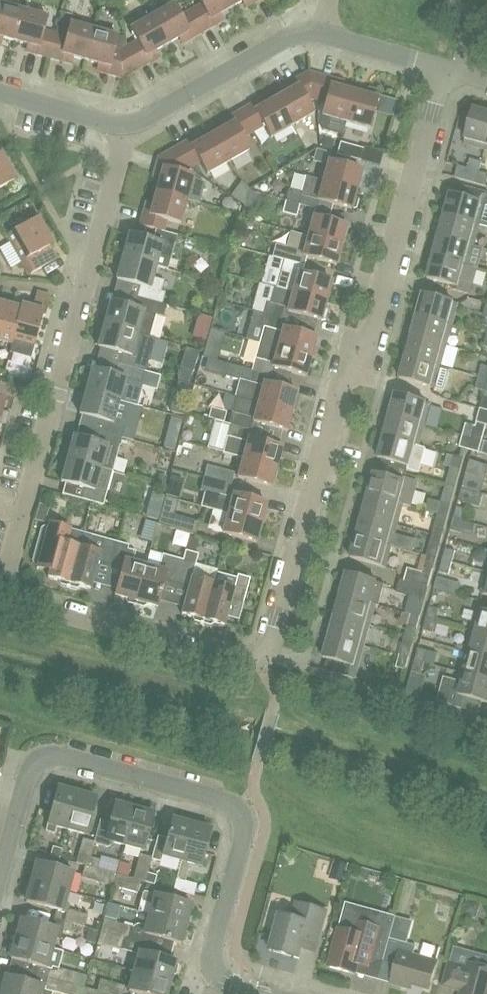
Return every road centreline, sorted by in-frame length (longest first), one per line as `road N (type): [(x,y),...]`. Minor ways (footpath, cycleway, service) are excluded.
road 1 (residential): [(125,124),(8,587),(22,601),(246,659),(266,650),(347,361),(376,324),(442,68)]
road 2 (residential): [(0,867),(38,763),(56,758),(232,803),(245,833),(210,975)]
road 3 (residential): [(125,124),(295,34),(321,34)]
road 4 (residential): [(125,124),(0,93)]

